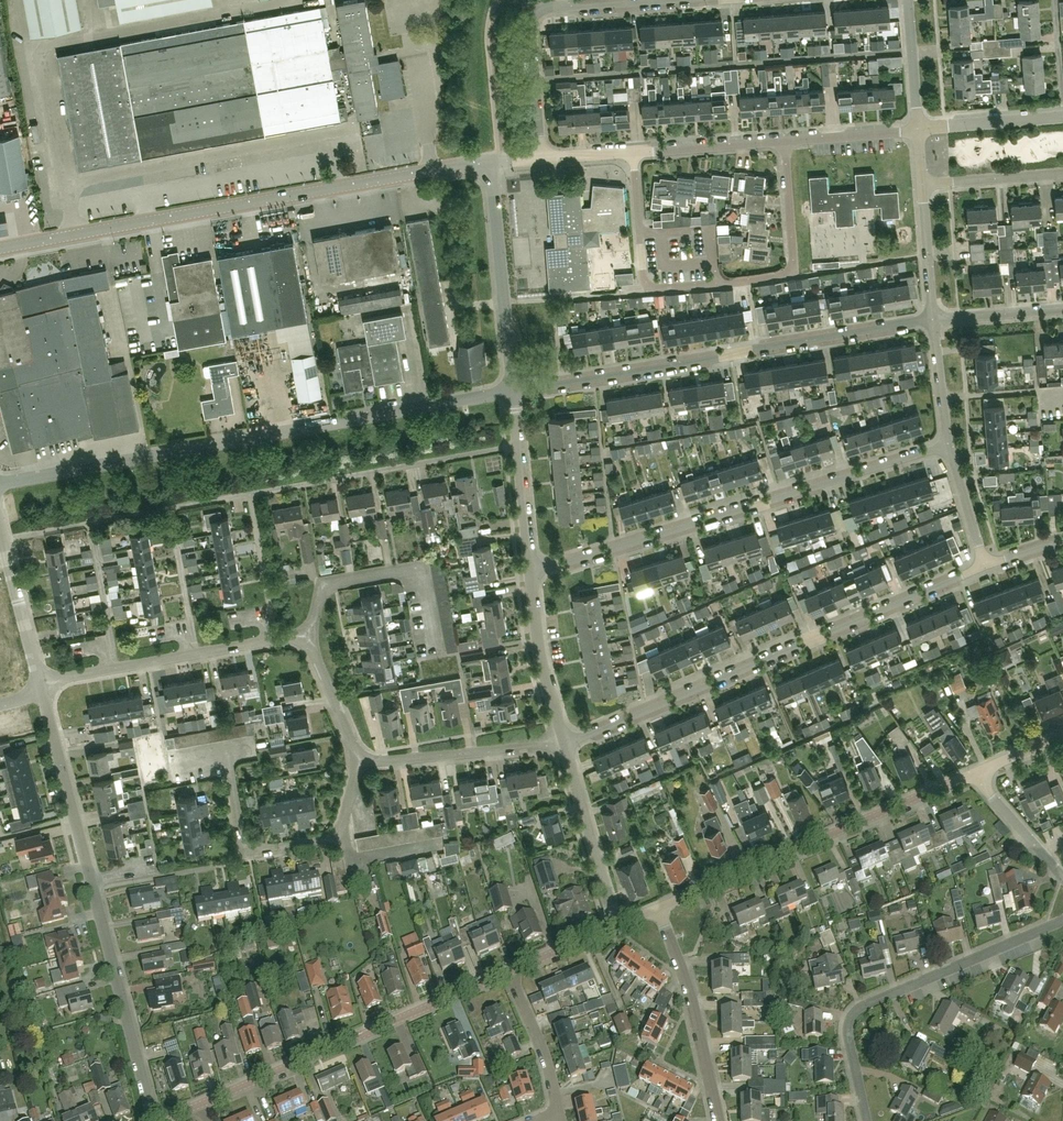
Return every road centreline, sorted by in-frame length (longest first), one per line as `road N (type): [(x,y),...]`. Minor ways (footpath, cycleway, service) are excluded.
road 1 (unclassified): [(0,483),(513,390)]
road 2 (unclassified): [(0,249),(489,162)]
road 3 (residential): [(563,743),(984,566)]
road 4 (residential): [(531,573),(947,446)]
road 5 (residential): [(513,390),(934,320)]
road 6 (residential): [(785,140),(790,270),(732,282),(648,284),(634,152)]
road 7 (residential): [(659,910),(972,774)]
road 8 (residential): [(867,1120),(848,1034),(852,1015),(1062,921)]
road 9 (residential): [(201,1103),(511,972)]
road 10 (residential): [(250,494),(518,446)]
road 11 (residential): [(155,1120),(91,882)]
road 12 (residential): [(305,644),(330,587),(417,568),(430,649)]
road 13 (unclassified): [(513,390),(489,162)]
road 14 (residential): [(719,1120),(688,986),(659,910)]
road 15 (residential): [(361,763),(563,743)]
road 16 (residential): [(619,926),(563,743)]
road 17 (residential): [(226,750),(251,850),(336,836)]
road 18 (residential): [(563,743),(531,573)]
road 19 (residential): [(544,159),(532,30),(538,15),(563,9)]
road 20 (residential): [(634,152),(785,140)]
road 21 (residential): [(118,670),(91,524)]
road 22 (residential): [(277,640),(250,494)]
road 23 (residential): [(196,655),(171,509)]
road 24 (residential): [(558,1111),(511,972)]
road 25 (residential): [(919,129),(1062,116)]
road 26 (residential): [(923,183),(1062,172)]
road 27 (residential): [(1062,879),(972,774)]
road 28 (residential): [(934,320),(923,183)]
road 29 (residential): [(785,140),(919,129)]
road 30 (residential): [(305,644),(361,763)]
road 31 (residential): [(75,818),(44,692)]
road 32 (residential): [(919,129),(908,0)]
road 33 (residential): [(934,320),(1062,310)]
road 34 (residential): [(531,573),(518,446)]
road 35 (residential): [(947,446),(934,320)]
road 36 (residential): [(41,684),(10,562)]
road 37 (residential): [(984,566),(947,446)]

